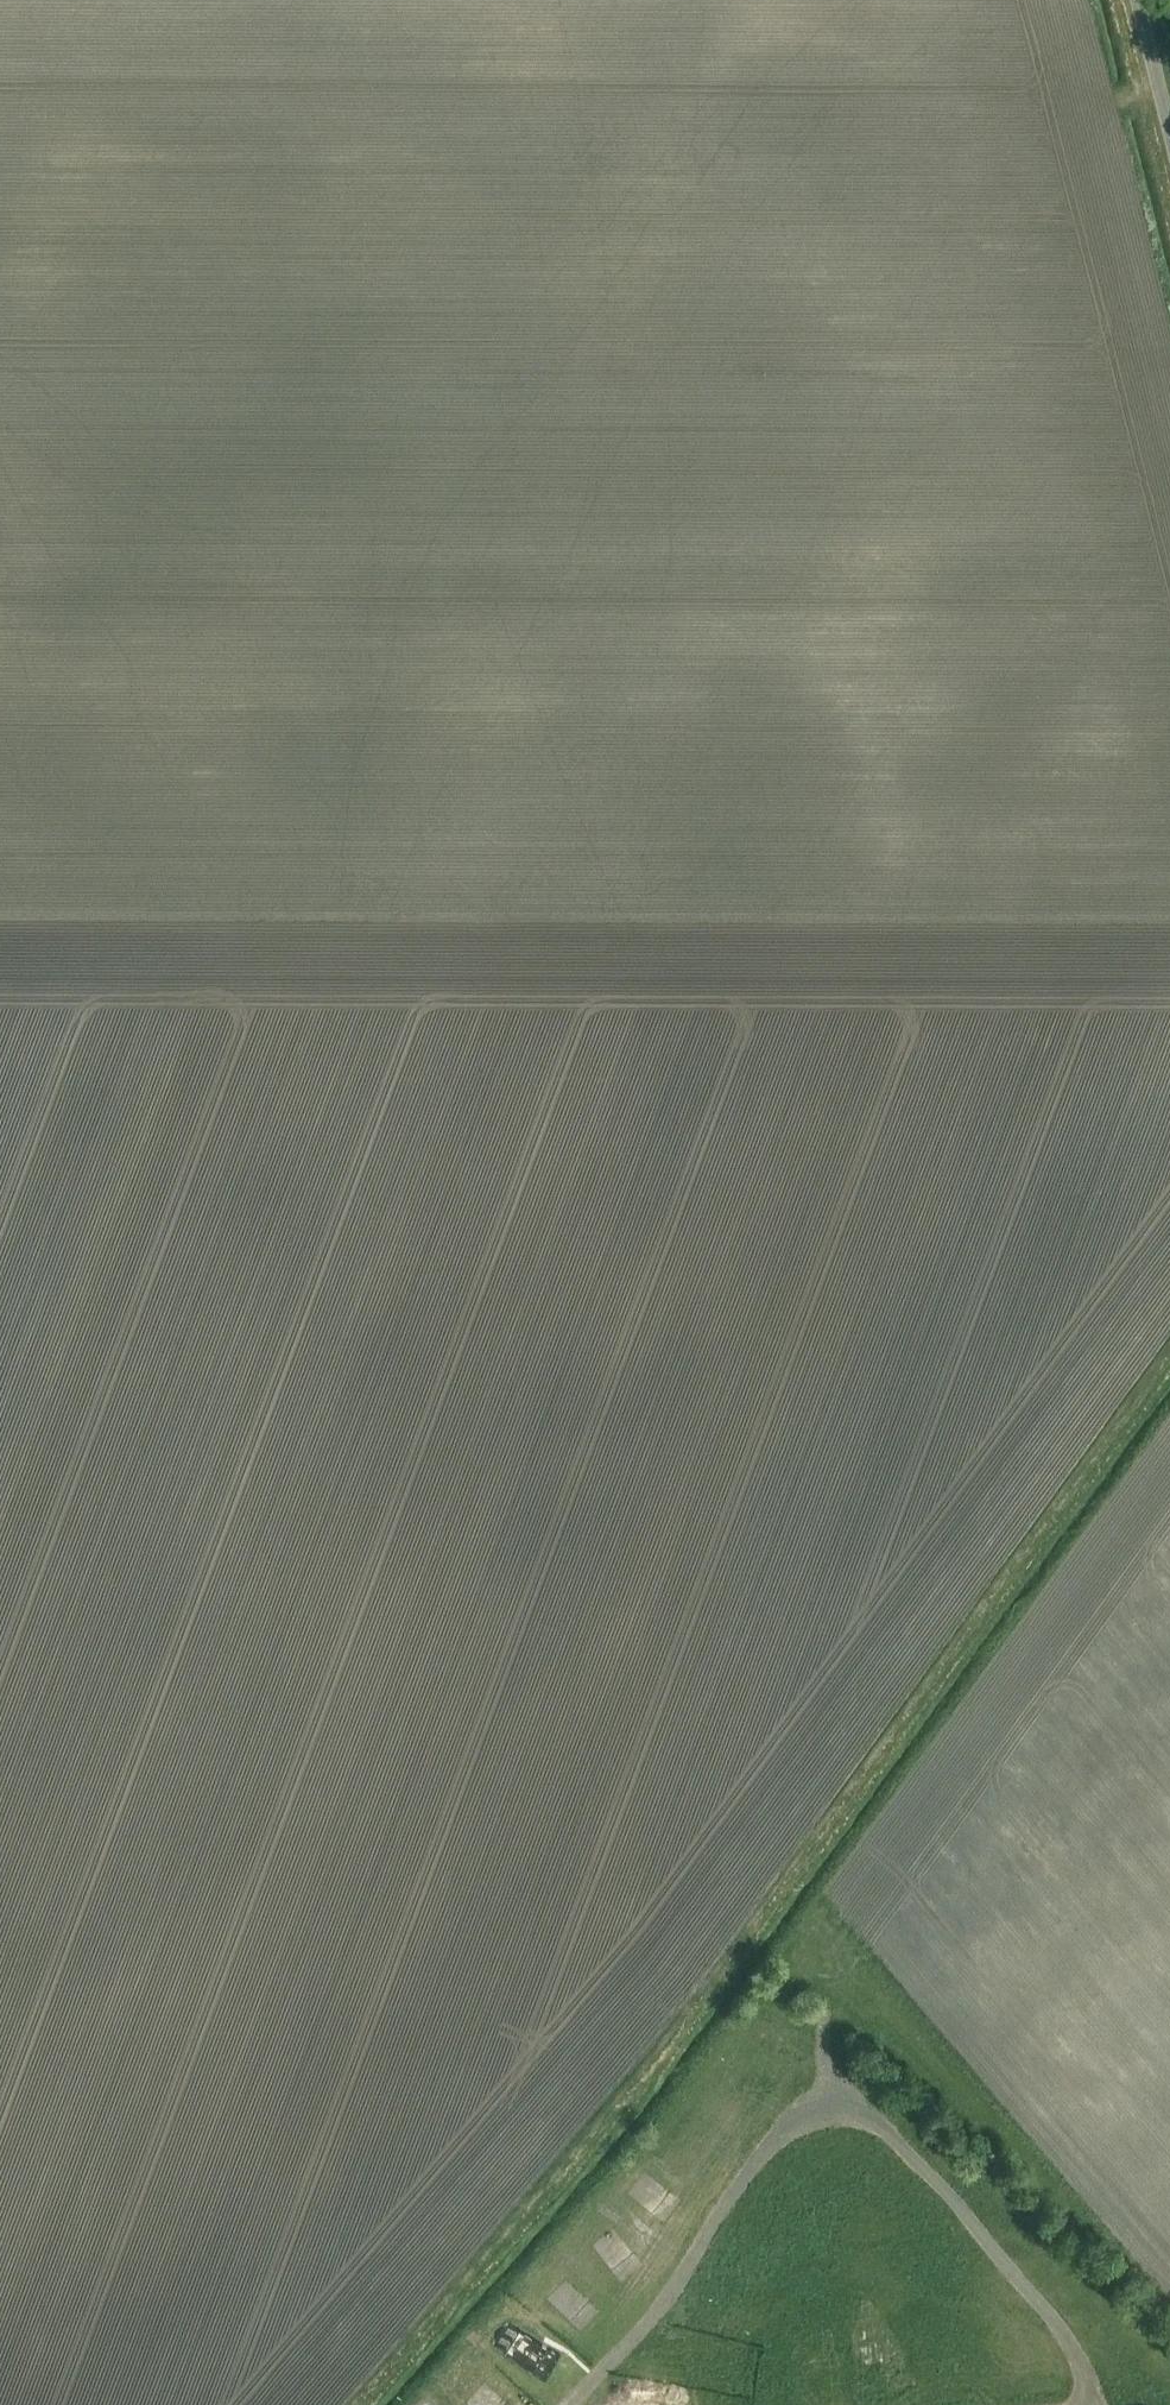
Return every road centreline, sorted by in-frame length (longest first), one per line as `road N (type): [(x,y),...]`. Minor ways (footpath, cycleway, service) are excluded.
road 1 (track): [(373,2404),(703,2009),(1169,1370)]
road 2 (unclassified): [(1169,132),(1137,0)]

